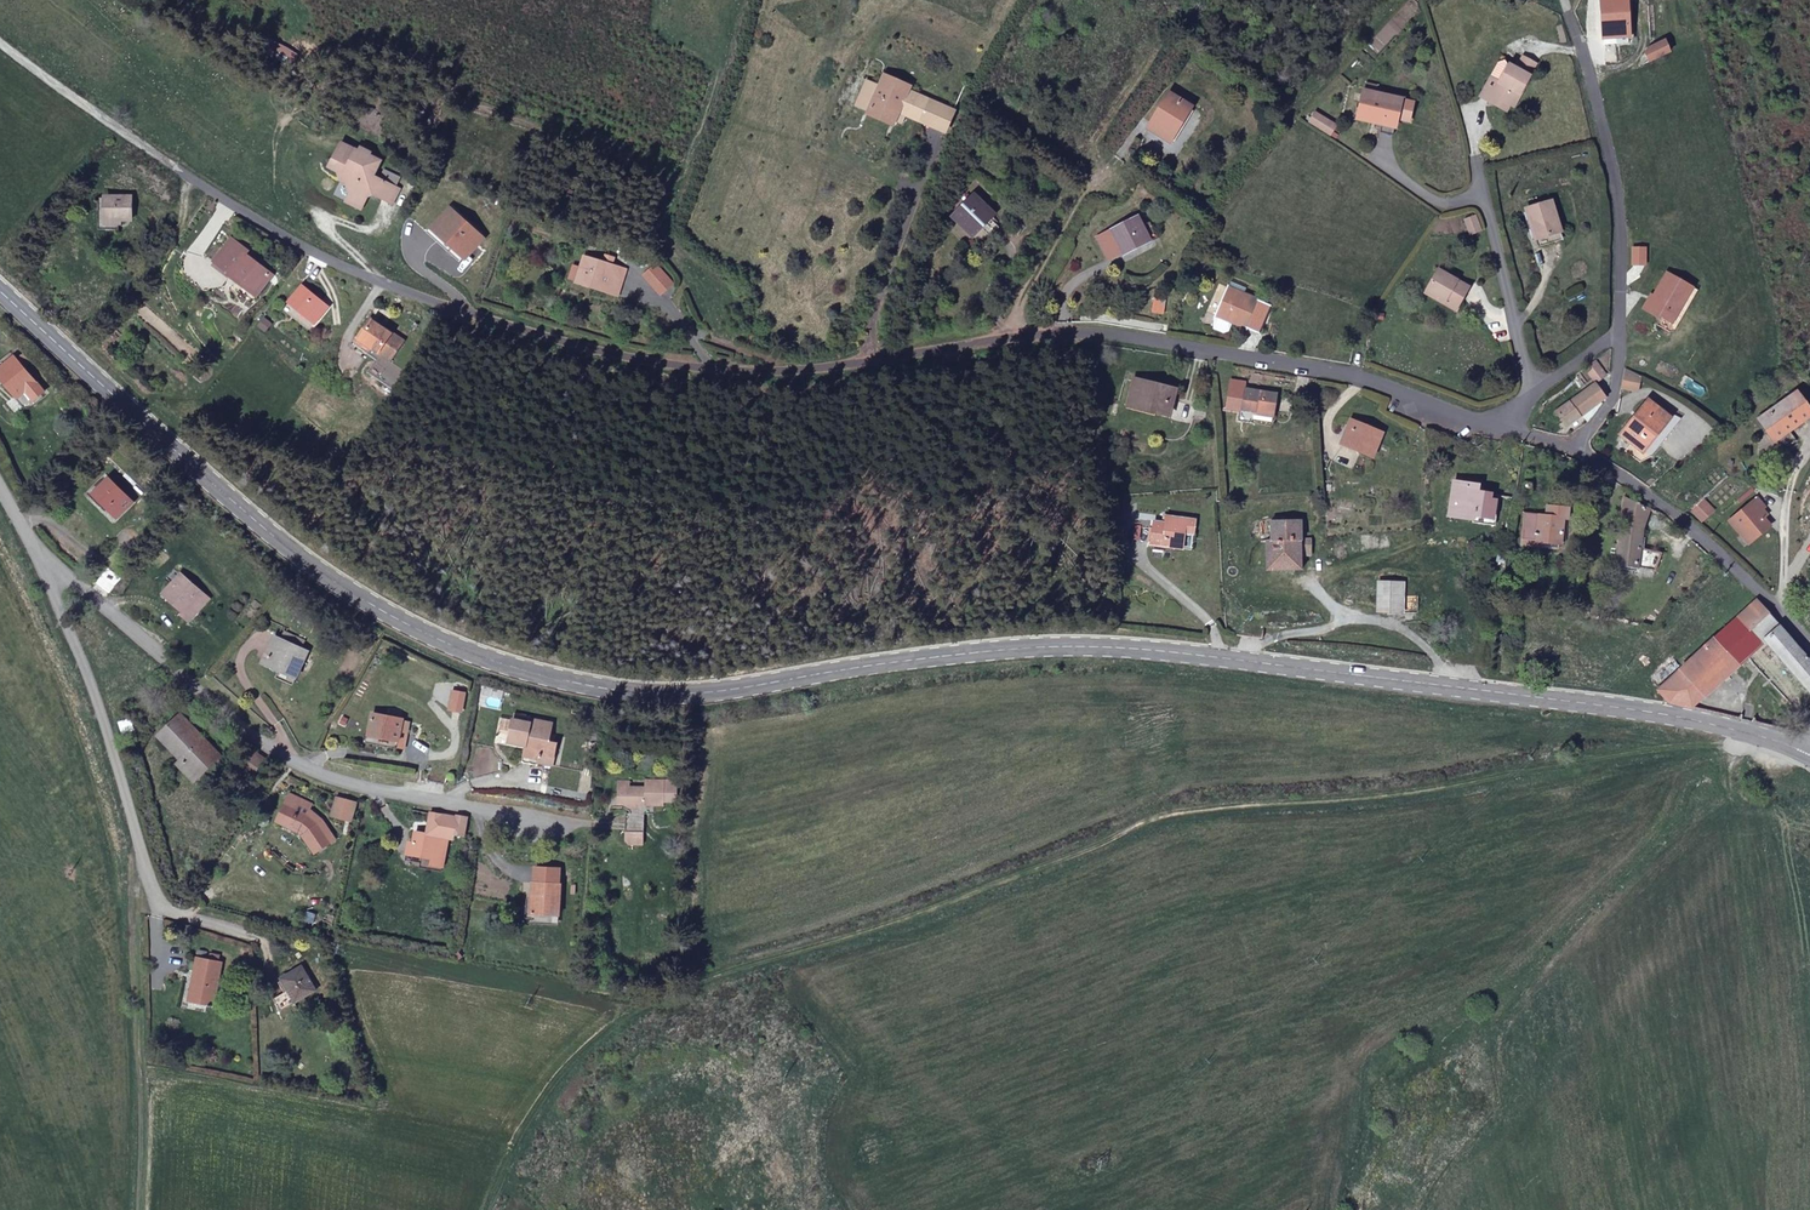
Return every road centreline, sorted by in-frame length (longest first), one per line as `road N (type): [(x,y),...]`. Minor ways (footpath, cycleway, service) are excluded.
road 1 (secondary): [(0,298),(290,552),(383,614),(496,663),(662,694),(1028,647),(1134,648),(1618,701),(1775,737),(1809,762)]
road 2 (unclassified): [(92,105),(324,258),(470,314),(600,351),(694,364),(793,366),(1115,333),(1319,368),(1489,425)]
road 3 (track): [(1733,727),(1557,769),(1140,820),(893,919),(674,988),(604,1026),(512,1140),(484,1209)]
road 4 (residential): [(24,536),(223,718),(285,757),(383,790),(578,823)]
road 5 (unclassified): [(24,536),(102,723),(155,901),(250,937)]
road 6 (track): [(141,865),(130,1209)]
road 7 (unclassified): [(1562,0),(1599,111),(1619,208),(1620,330)]
road 8 (unclassified): [(1575,451),(1721,544),(1809,637)]
road 9 (unclassified): [(1620,330),(1489,425)]
road 10 (unclassified): [(1575,451),(1614,398),(1620,330)]

